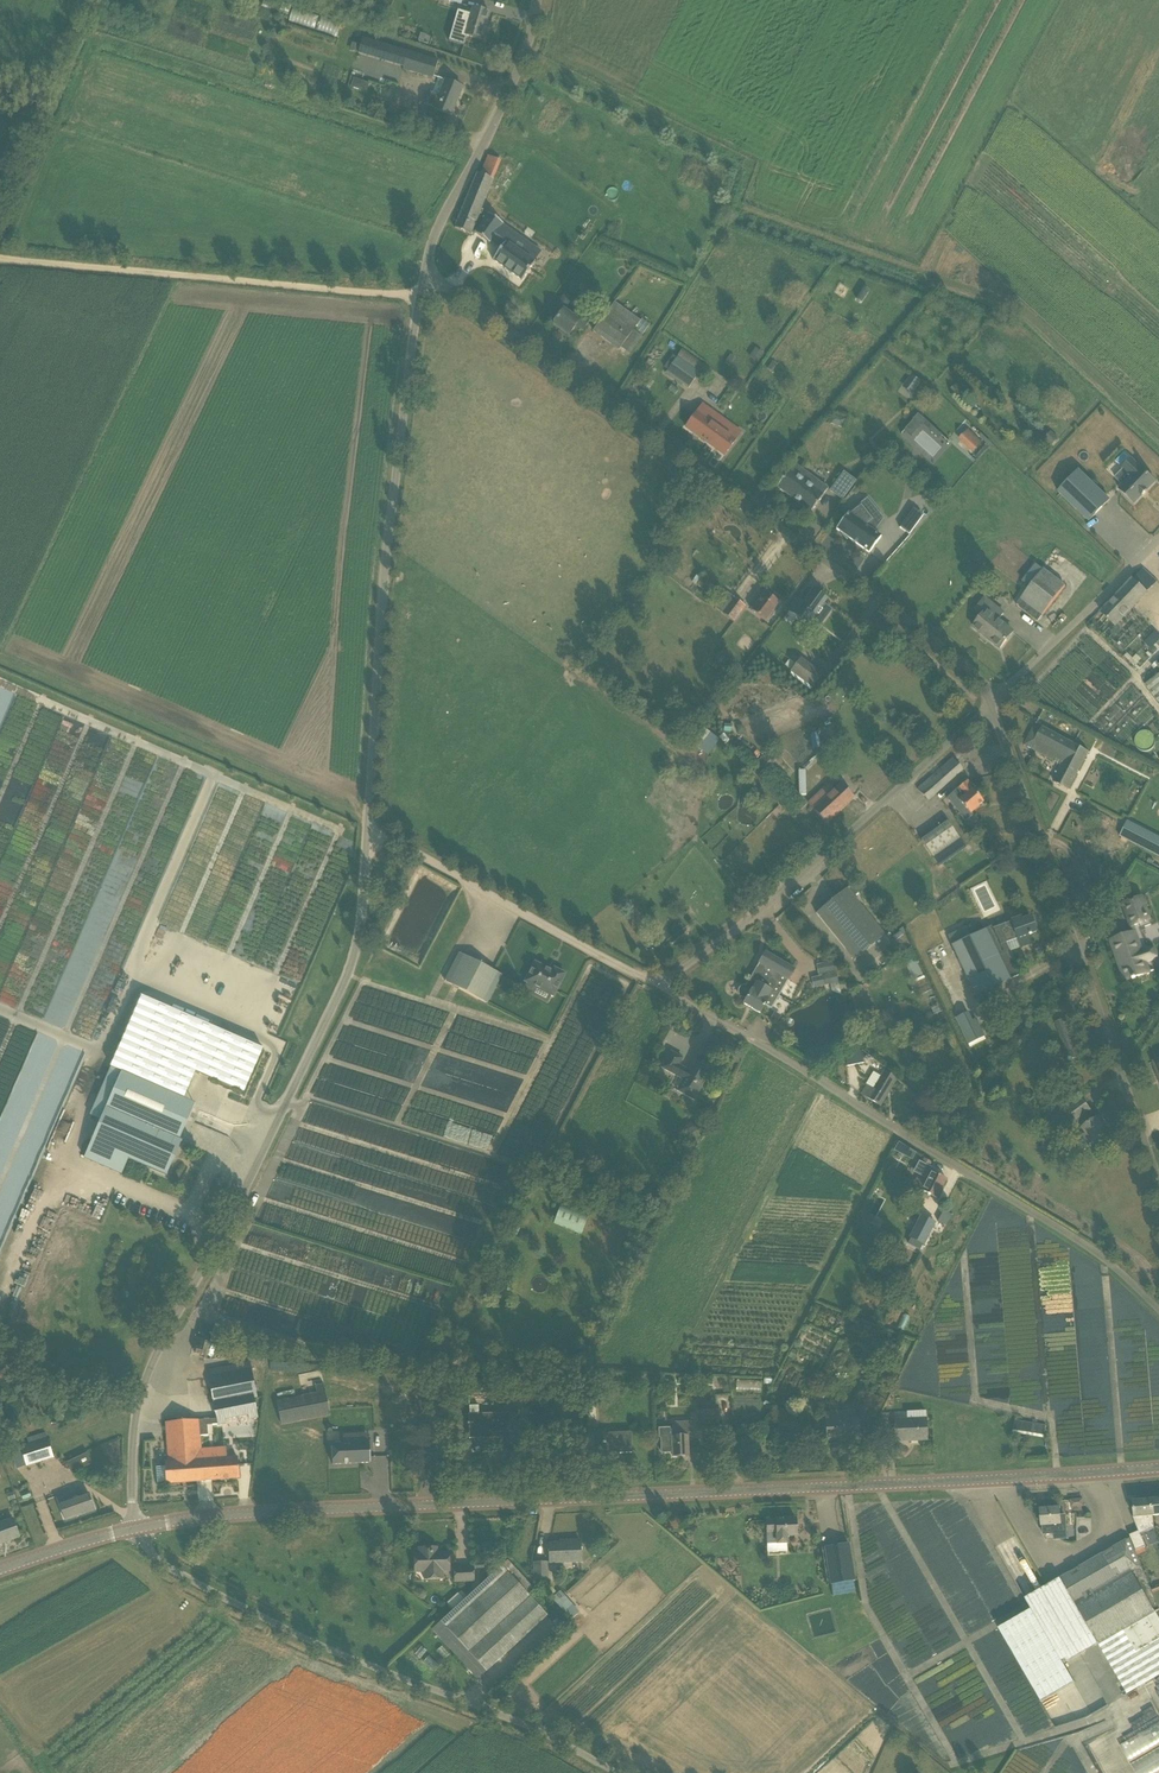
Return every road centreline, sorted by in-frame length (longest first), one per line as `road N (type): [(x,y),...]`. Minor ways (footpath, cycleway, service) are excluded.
road 1 (tertiary): [(134,1529),(205,1518),(1158,1467)]
road 2 (unclassified): [(134,1529),(134,1434),(149,1372),(357,949),(369,829)]
road 3 (unclassified): [(992,704),(962,661),(445,283),(423,278)]
road 4 (unclassified): [(1158,1309),(1083,1244),(661,984)]
road 5 (unclassified): [(369,829),(391,517),(423,278)]
road 6 (unclassified): [(617,1772),(535,1731),(313,1645),(170,1568),(134,1529)]
road 7 (unclassified): [(1158,1194),(992,704)]
road 8 (unclassified): [(661,984),(823,866),(992,704)]
road 9 (track): [(419,299),(5,261)]
road 10 (track): [(369,829),(0,662)]
road 11 (unclassified): [(661,984),(369,829)]
road 12 (unclassified): [(423,278),(442,219),(520,66),(537,0)]
road 13 (unclassified): [(992,704),(1158,540)]
road 14 (track): [(0,1353),(138,1407)]
road 15 (tertiary): [(0,1568),(134,1529)]
road 16 (track): [(357,949),(378,955),(426,858)]

